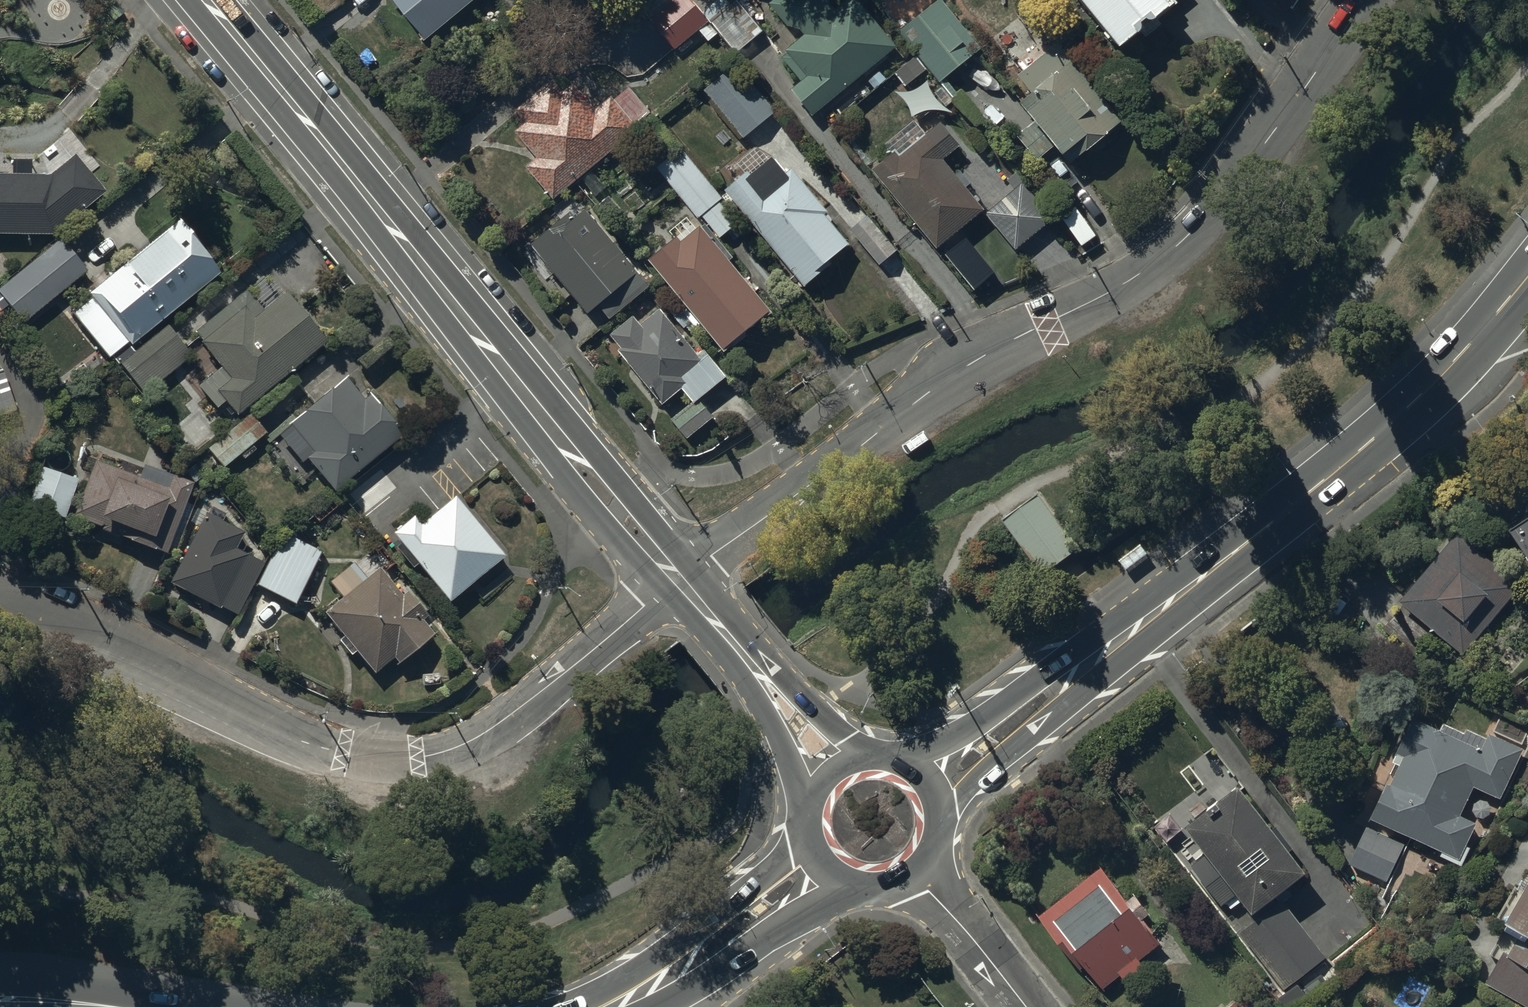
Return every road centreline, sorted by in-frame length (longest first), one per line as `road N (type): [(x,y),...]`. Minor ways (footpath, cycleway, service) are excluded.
road 1 (unclassified): [(1365,0),(1239,178),(1176,247),(1116,290),(930,391),(678,578)]
road 2 (secondary): [(1527,290),(1450,382),(1064,689),(924,785)]
road 3 (residential): [(678,578),(484,734),(417,761),(379,761),(303,742),(42,619),(0,609)]
road 4 (secondary): [(678,578),(207,0)]
road 5 (secondary): [(823,858),(716,943),(610,1006)]
road 6 (secondary): [(811,733),(678,578)]
road 7 (residential): [(912,867),(1025,1006)]

